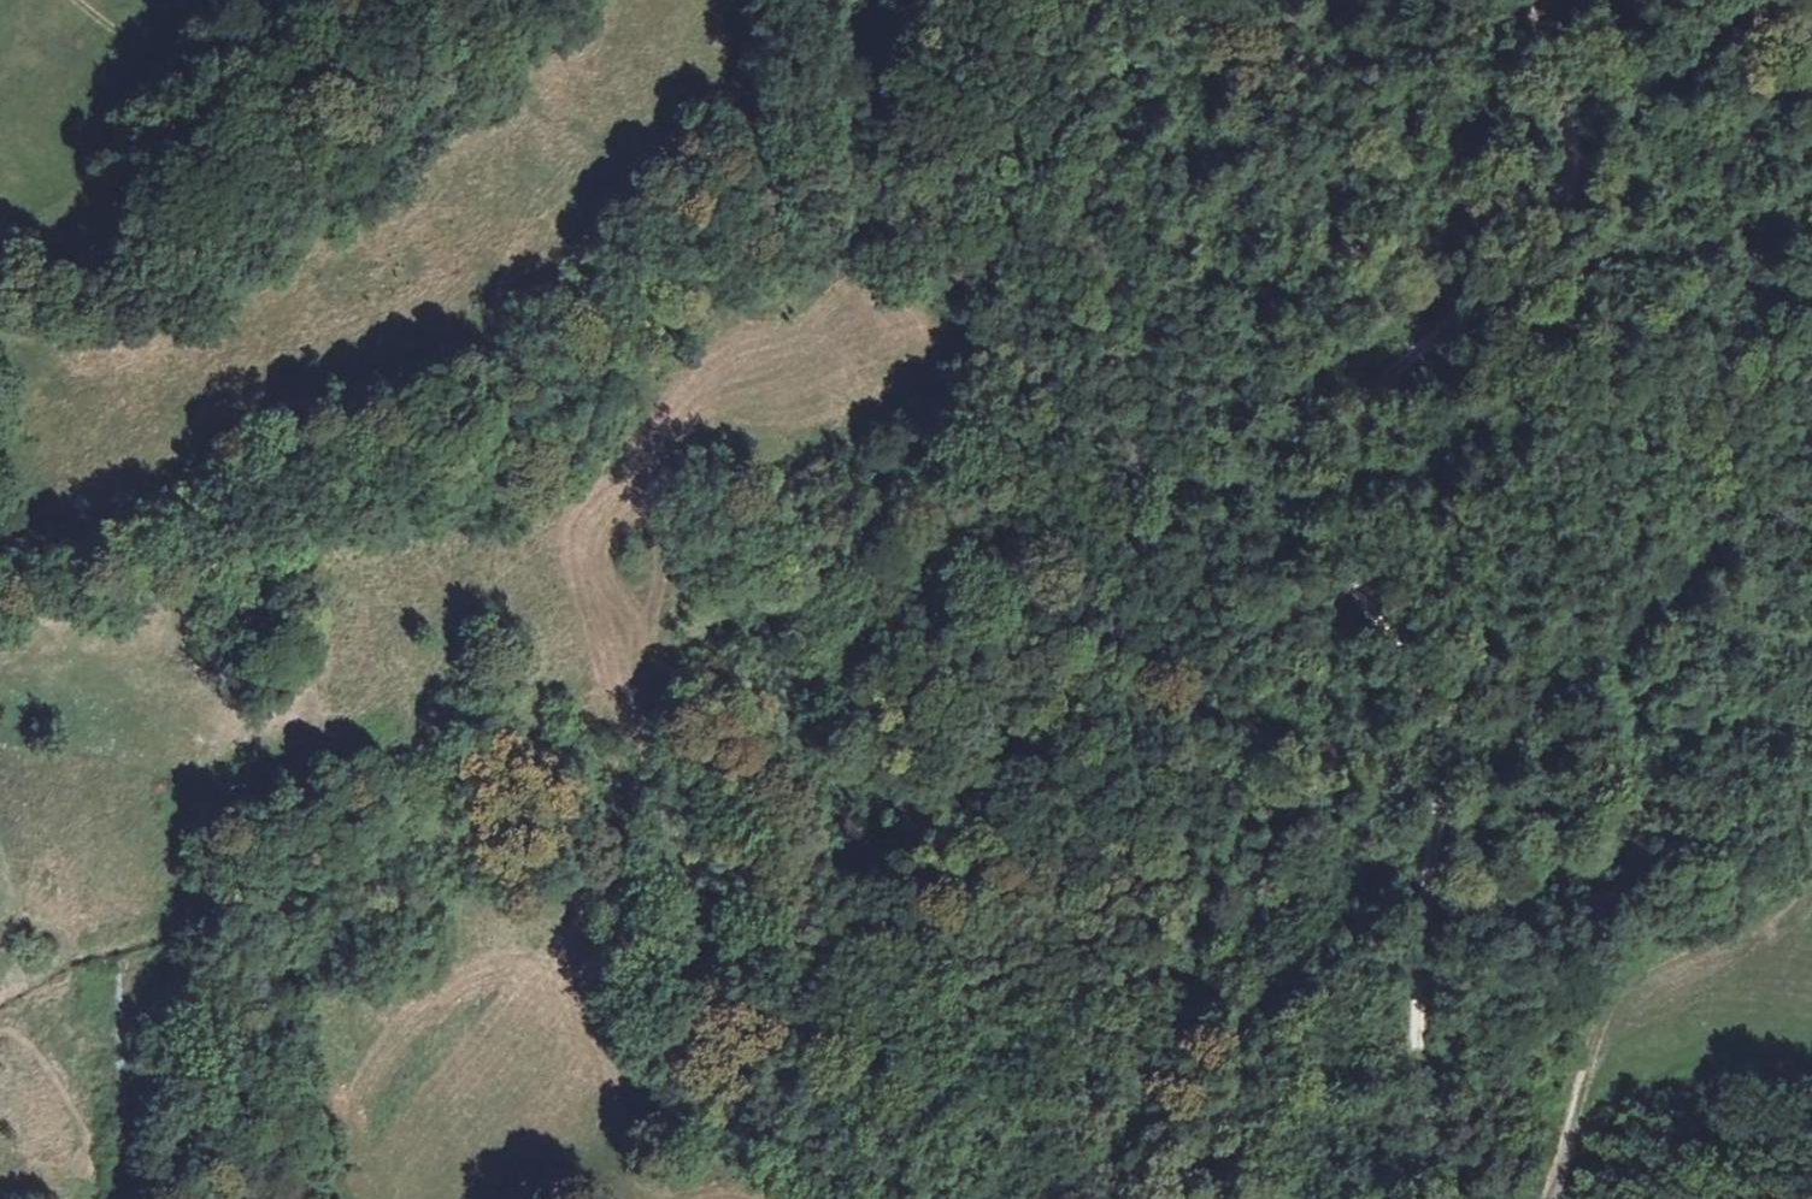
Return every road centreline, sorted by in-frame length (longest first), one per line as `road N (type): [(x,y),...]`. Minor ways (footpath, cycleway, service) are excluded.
road 1 (track): [(1541,0),(1569,164),(1555,200),(1513,264),(1429,330),(1390,376),(1355,461),(1353,542),(1426,714),(1418,1110),(1425,1198)]

